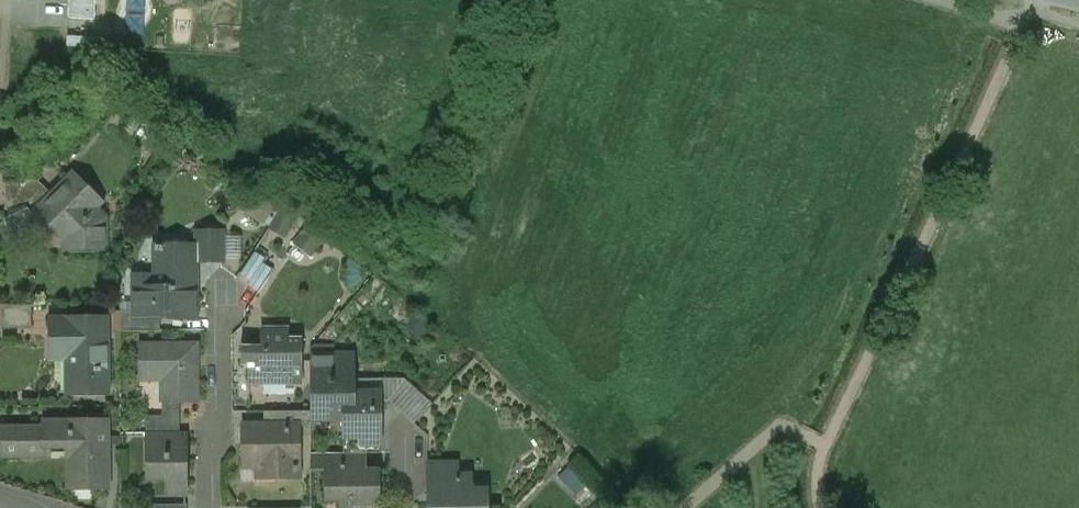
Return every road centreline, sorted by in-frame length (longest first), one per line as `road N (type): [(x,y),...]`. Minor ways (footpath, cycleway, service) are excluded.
road 1 (residential): [(225,303),(211,507)]

